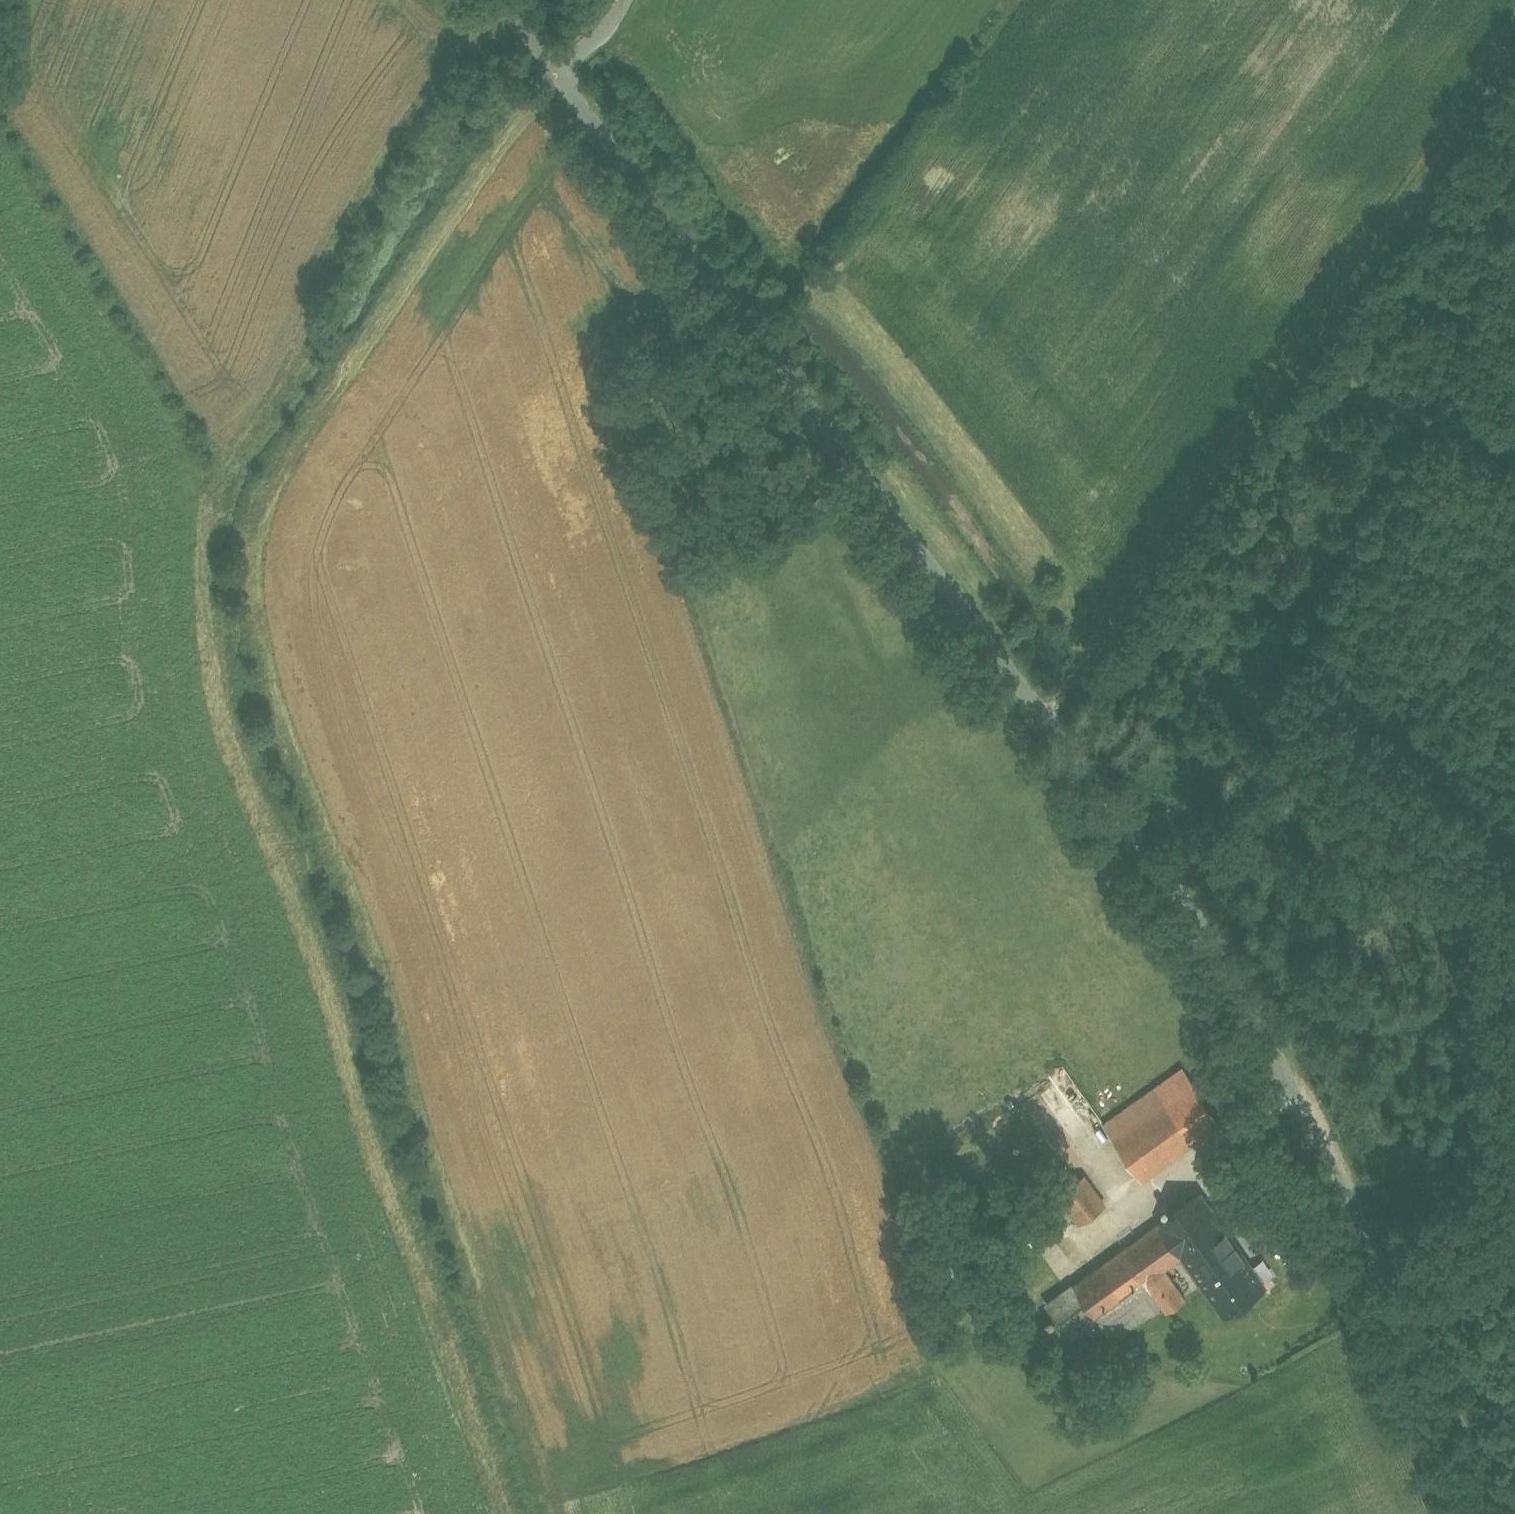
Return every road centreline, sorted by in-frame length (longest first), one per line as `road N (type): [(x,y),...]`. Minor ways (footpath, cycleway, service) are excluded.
road 1 (unclassified): [(1487,1513),(1276,1067),(1036,724),(555,74)]
road 2 (track): [(1036,724),(1514,57)]

